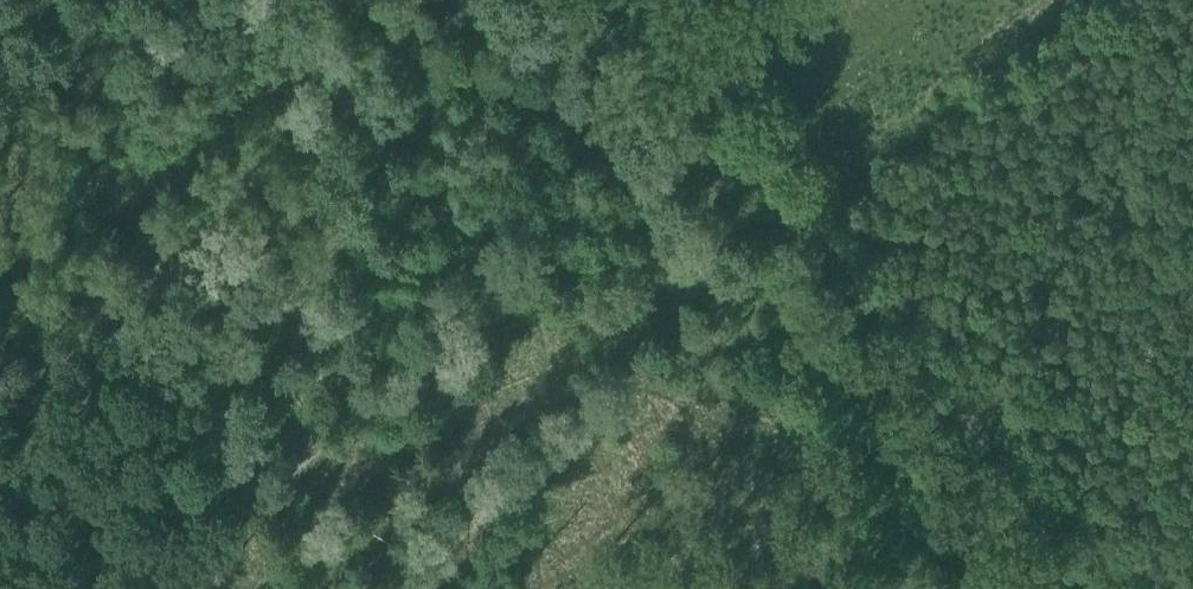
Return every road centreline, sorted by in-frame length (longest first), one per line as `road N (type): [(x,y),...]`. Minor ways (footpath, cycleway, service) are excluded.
road 1 (track): [(629,0),(1095,588)]

